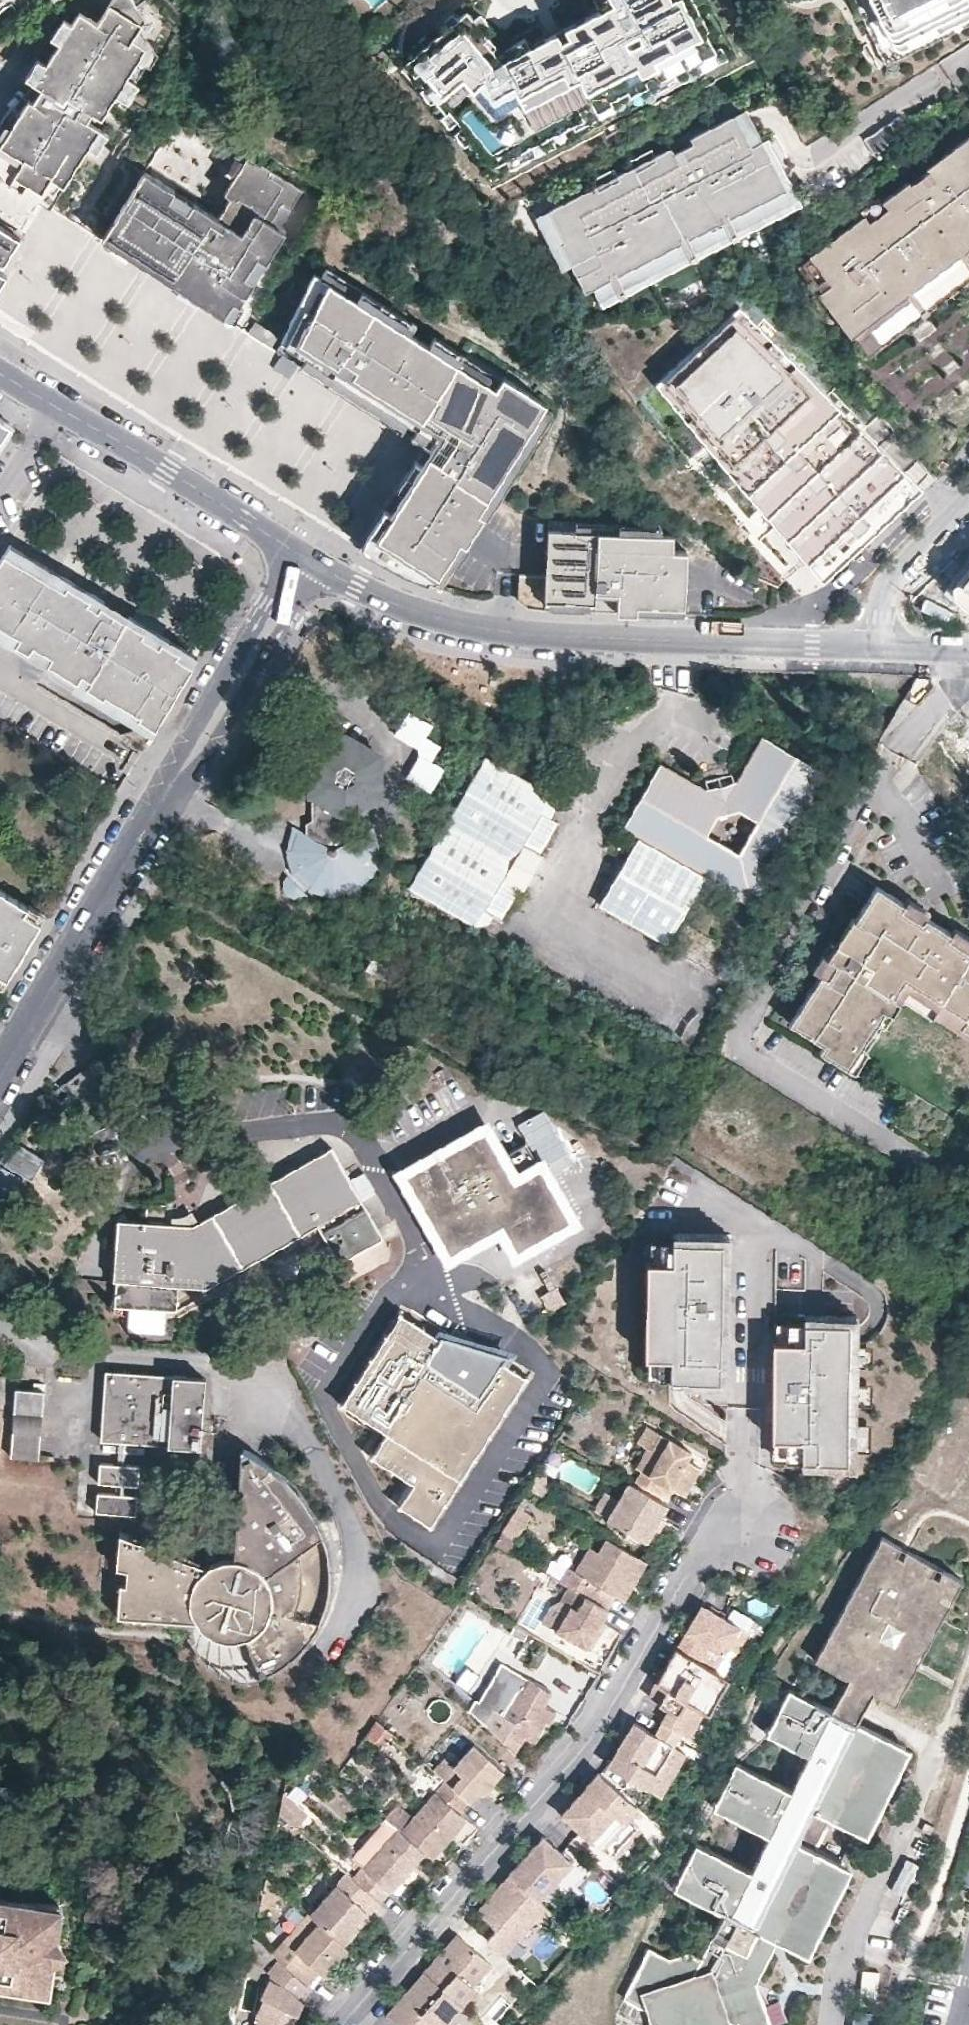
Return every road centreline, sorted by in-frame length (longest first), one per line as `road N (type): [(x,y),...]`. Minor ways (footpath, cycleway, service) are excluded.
road 1 (residential): [(350,2024),(592,1736),(696,1572),(745,1525)]
road 2 (residential): [(310,555),(427,615),(494,635),(884,652)]
road 3 (residential): [(12,1053),(310,555)]
road 4 (residential): [(60,402),(310,555)]
road 5 (residential): [(884,652),(881,618),(891,581),(968,505)]
road 6 (residential): [(131,751),(0,666)]

